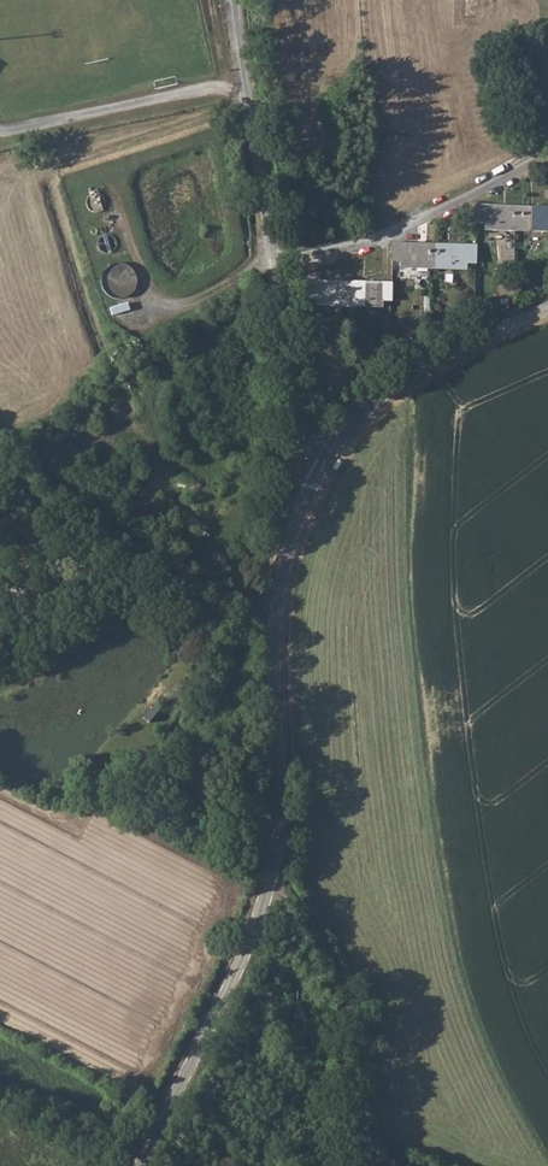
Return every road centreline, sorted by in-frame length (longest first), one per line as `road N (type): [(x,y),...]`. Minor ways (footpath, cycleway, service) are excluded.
road 1 (residential): [(319,472),(277,603),(271,879),(225,1004),(145,1165)]
road 2 (residential): [(240,0),(297,431),(319,472)]
road 3 (track): [(271,879),(348,993),(362,1152),(375,1165)]
road 4 (residential): [(547,308),(398,387),(319,472)]
road 5 (track): [(0,181),(168,128),(259,112)]

